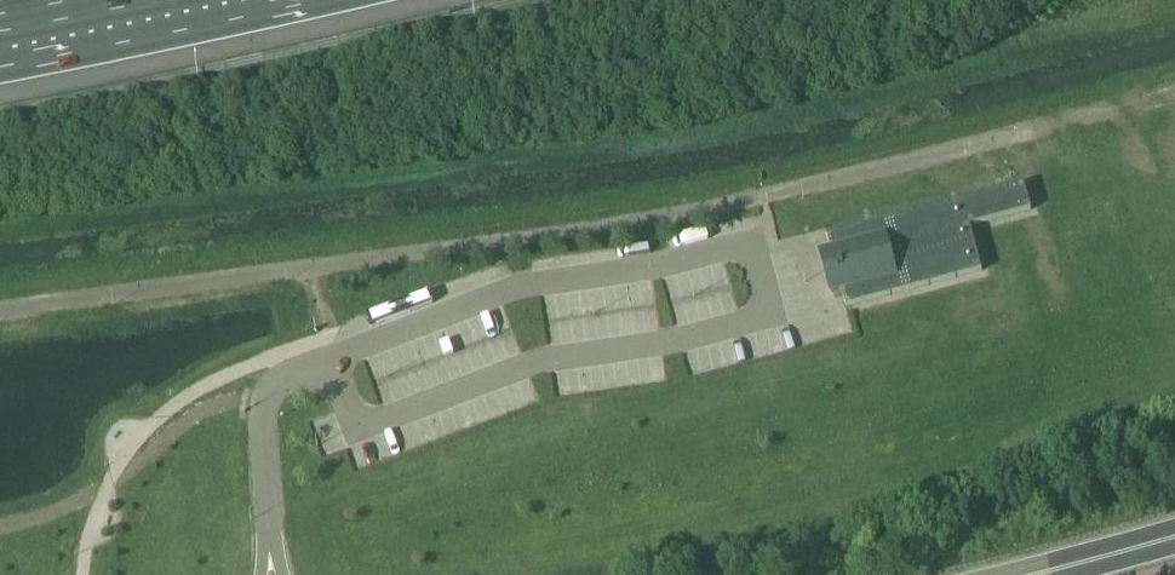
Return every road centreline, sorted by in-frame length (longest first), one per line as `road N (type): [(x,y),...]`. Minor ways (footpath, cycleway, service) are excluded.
road 1 (motorway): [(0,30),(154,0)]
road 2 (secondary): [(1042,574),(1174,536)]

